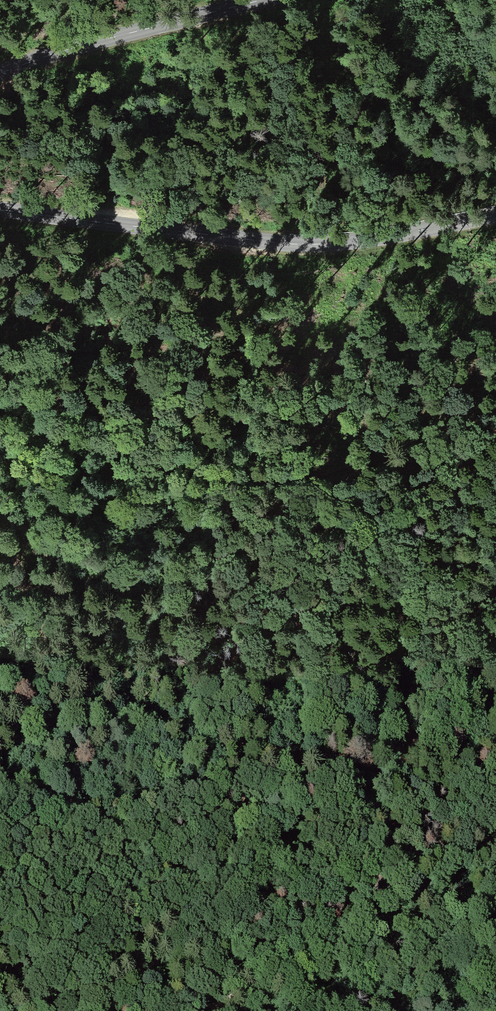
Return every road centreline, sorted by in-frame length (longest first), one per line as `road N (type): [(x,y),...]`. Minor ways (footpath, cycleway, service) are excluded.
road 1 (track): [(398,856),(276,862),(110,906),(0,979)]
road 2 (track): [(276,862),(132,674),(107,659),(0,662)]
road 3 (track): [(203,1010),(354,887),(495,805)]
road 4 (tertiary): [(495,215),(299,245),(171,230)]
road 5 (tertiary): [(170,23),(0,73)]
road 6 (tertiary): [(0,209),(171,230)]

